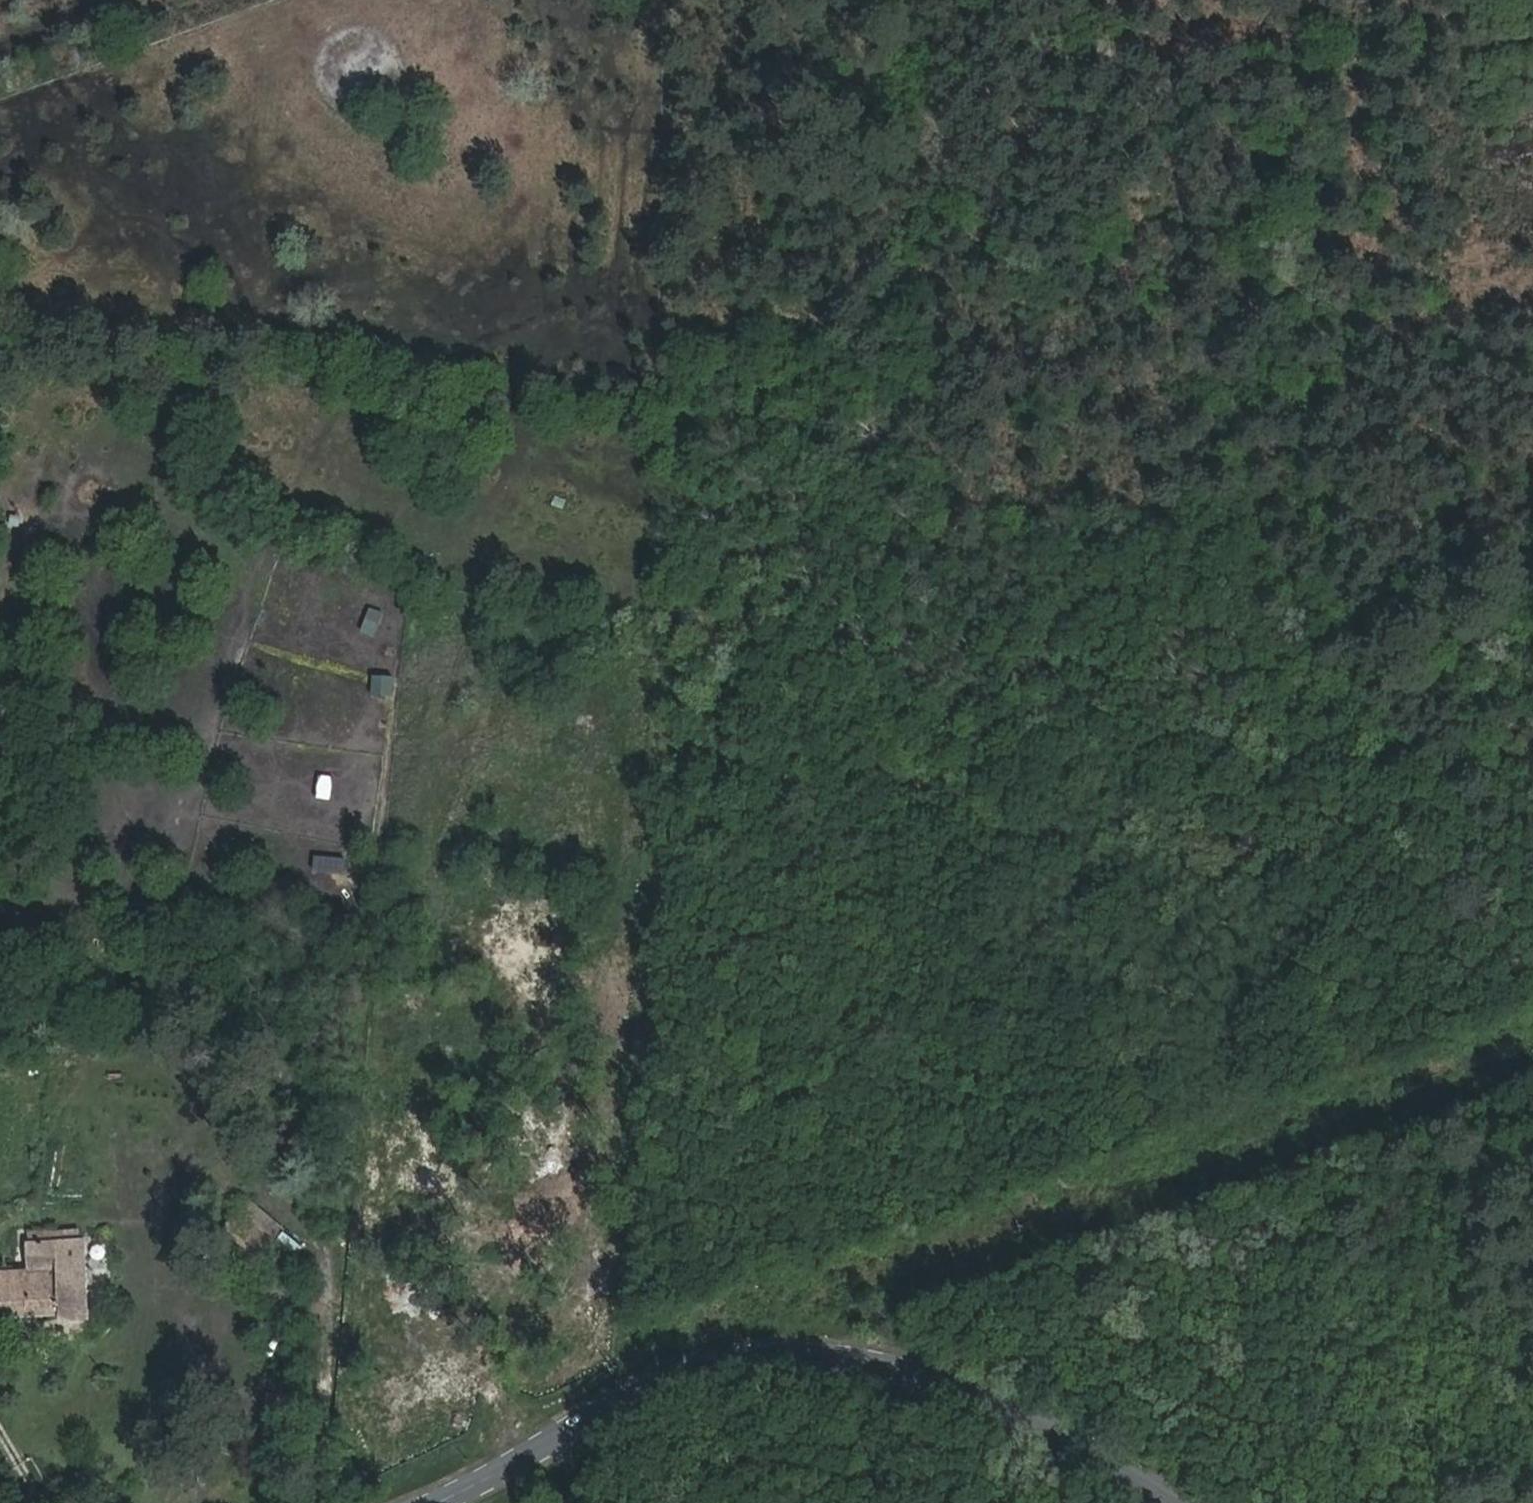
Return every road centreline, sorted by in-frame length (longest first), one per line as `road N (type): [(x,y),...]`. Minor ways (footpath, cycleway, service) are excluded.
road 1 (secondary): [(1163,1502),(1016,1411),(860,1364),(811,1360),(704,1369),(640,1393),(437,1502)]
road 2 (track): [(113,0),(0,44)]

